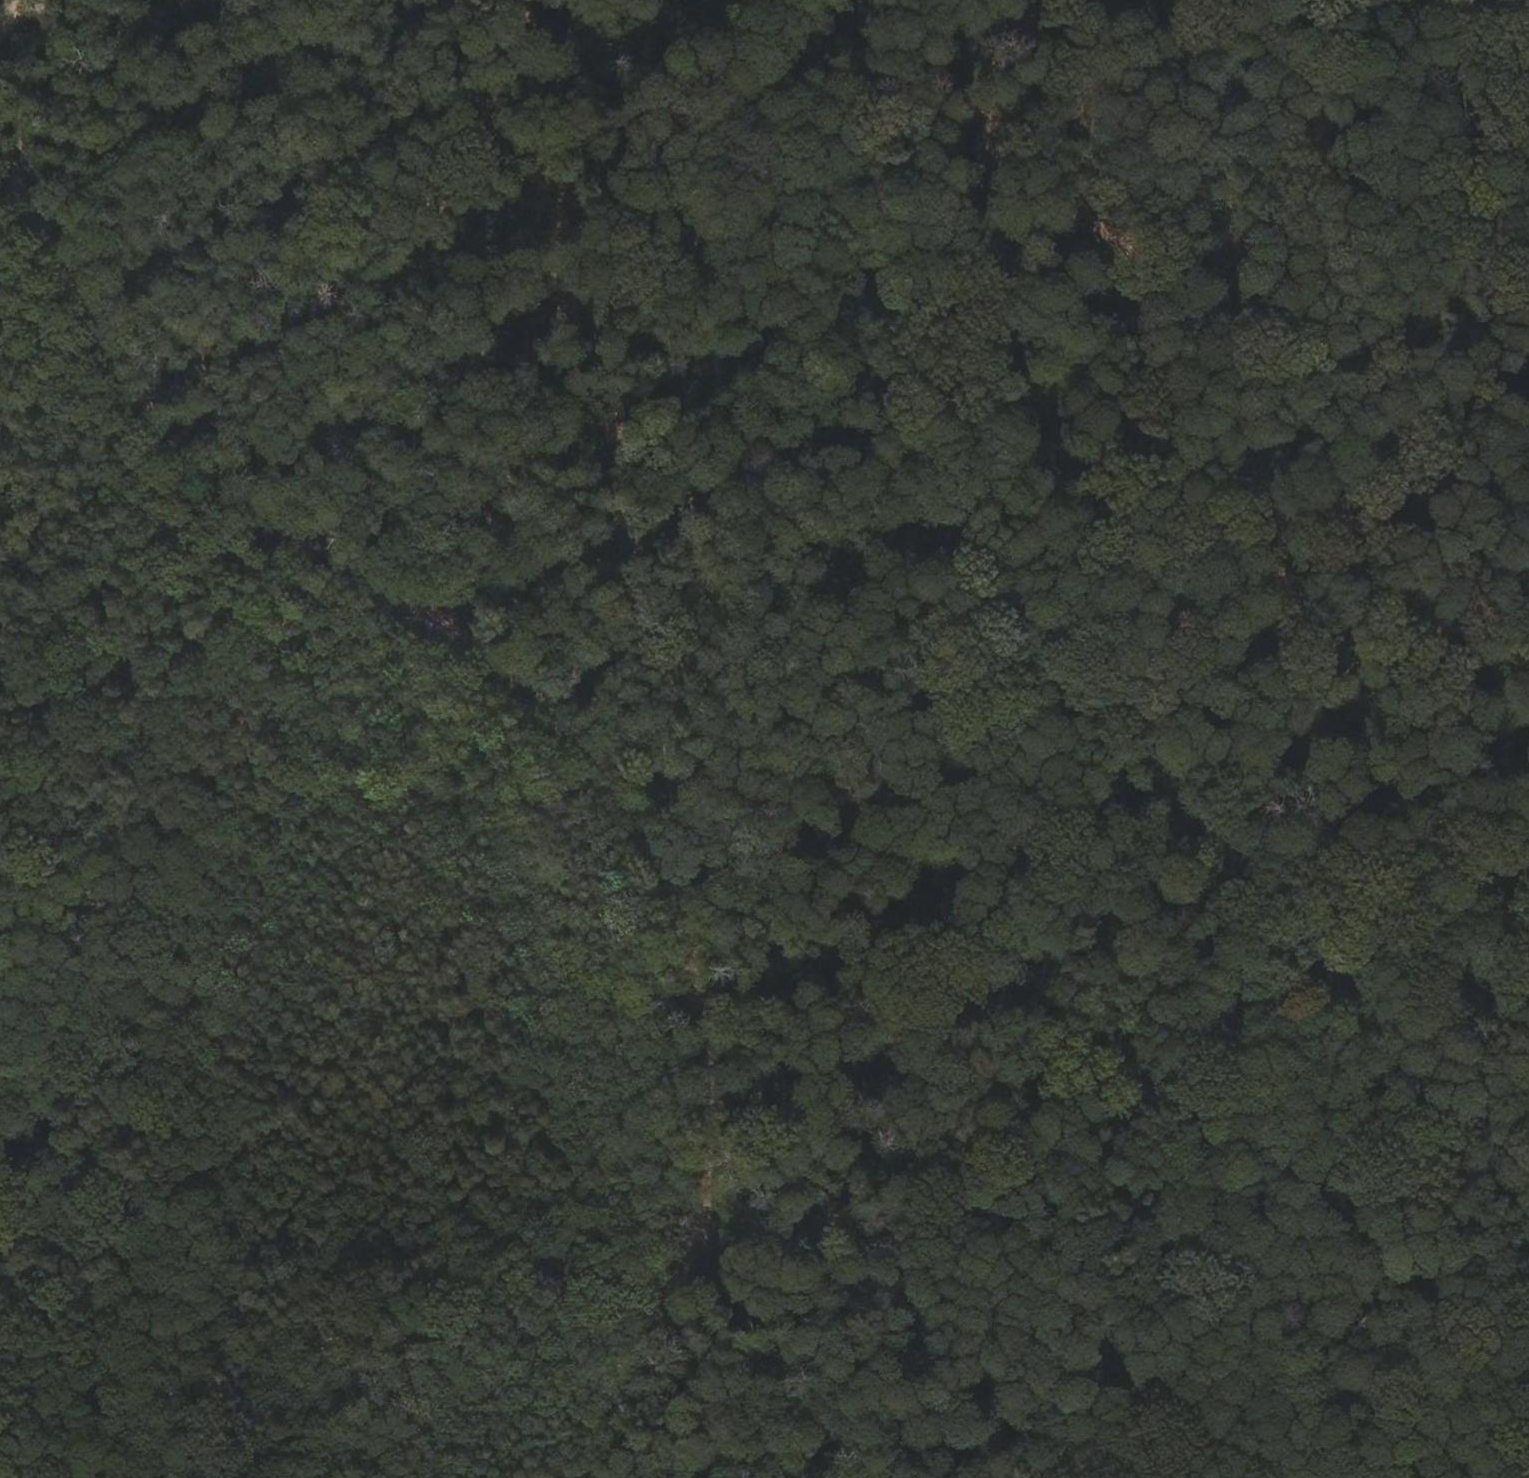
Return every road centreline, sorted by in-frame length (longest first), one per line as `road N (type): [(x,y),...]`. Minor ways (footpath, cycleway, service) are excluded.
road 1 (track): [(0,153),(101,369),(185,459),(275,534),(479,659),(570,757),(648,897),(695,1057),(702,1131),(696,1216),(674,1297),(642,1327),(619,1374),(596,1477)]
road 2 (track): [(1528,873),(674,1297),(349,1477)]

